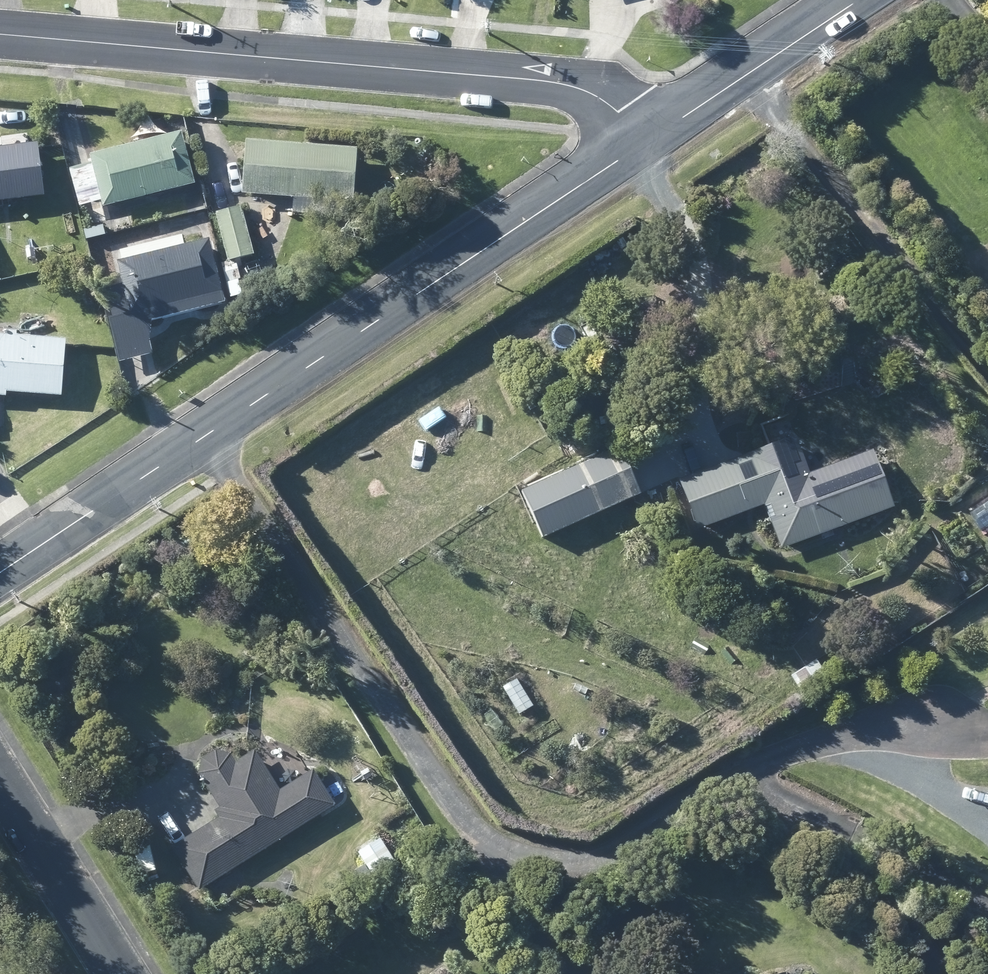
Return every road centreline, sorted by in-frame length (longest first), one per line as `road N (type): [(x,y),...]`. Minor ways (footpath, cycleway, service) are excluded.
road 1 (unclassified): [(0,575),(643,144)]
road 2 (residential): [(643,144),(595,96),(533,80),(0,35)]
road 3 (unclassified): [(643,144),(860,0)]
road 4 (residential): [(0,778),(122,973)]

